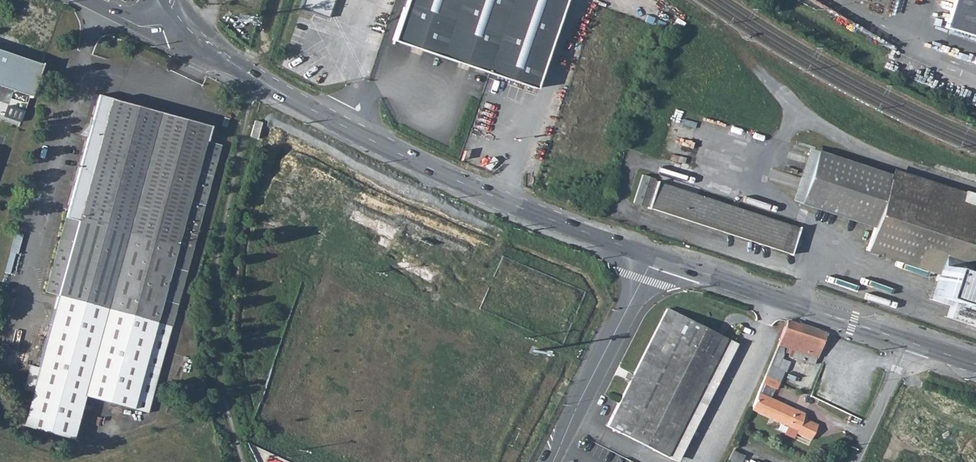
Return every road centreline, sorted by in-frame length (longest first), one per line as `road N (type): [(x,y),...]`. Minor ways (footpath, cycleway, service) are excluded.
road 1 (tertiary): [(179,19),(254,77),(366,137),(478,192),(652,254)]
road 2 (tertiary): [(652,254),(910,343)]
road 3 (residential): [(652,254),(549,461)]
road 4 (residential): [(855,461),(910,343)]

